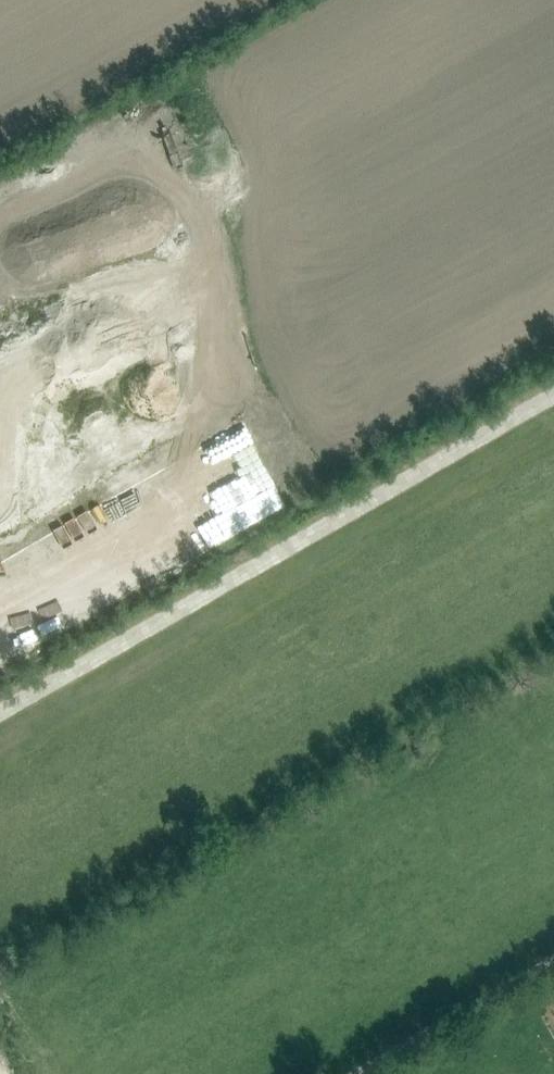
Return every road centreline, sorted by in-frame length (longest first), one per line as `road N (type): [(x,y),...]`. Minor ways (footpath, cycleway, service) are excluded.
road 1 (unclassified): [(363,1073),(553,960)]

